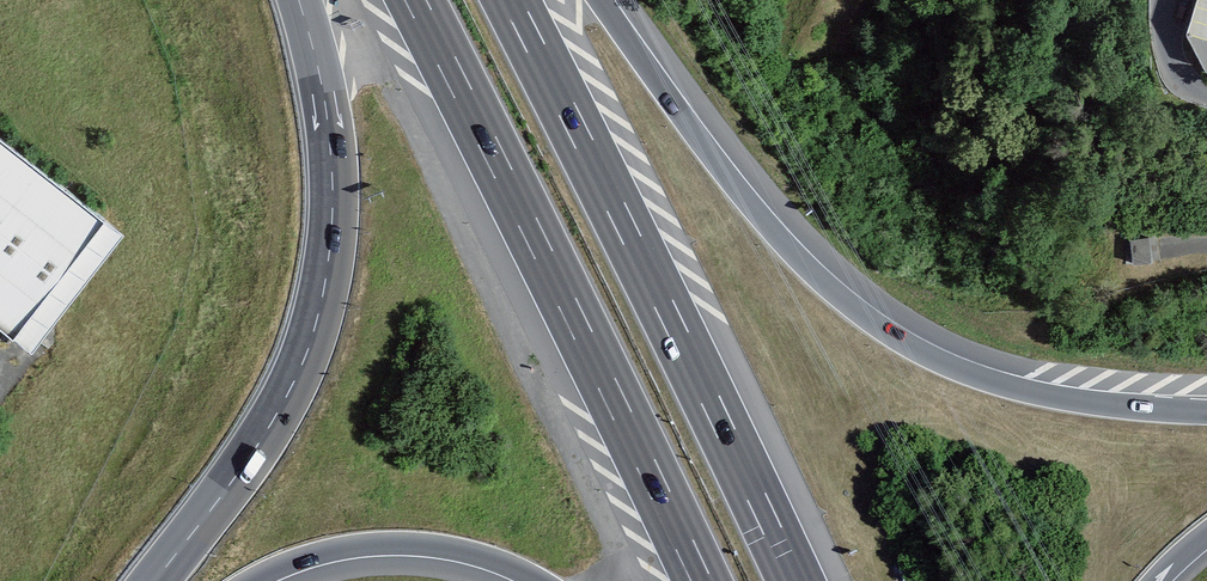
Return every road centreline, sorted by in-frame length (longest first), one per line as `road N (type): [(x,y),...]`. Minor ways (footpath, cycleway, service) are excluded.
road 1 (motorway): [(1206,412),(1049,396),(983,379),(882,330),(822,282),(760,216),(600,0)]
road 2 (motorway): [(416,0),(702,580)]
road 3 (motorway): [(796,580),(512,0)]
road 4 (motorway): [(299,0),(320,75),(332,182),(316,322),(273,420),(155,580)]
road 5 (motorway): [(251,580),(297,561),(378,544),(459,550),(538,580)]

